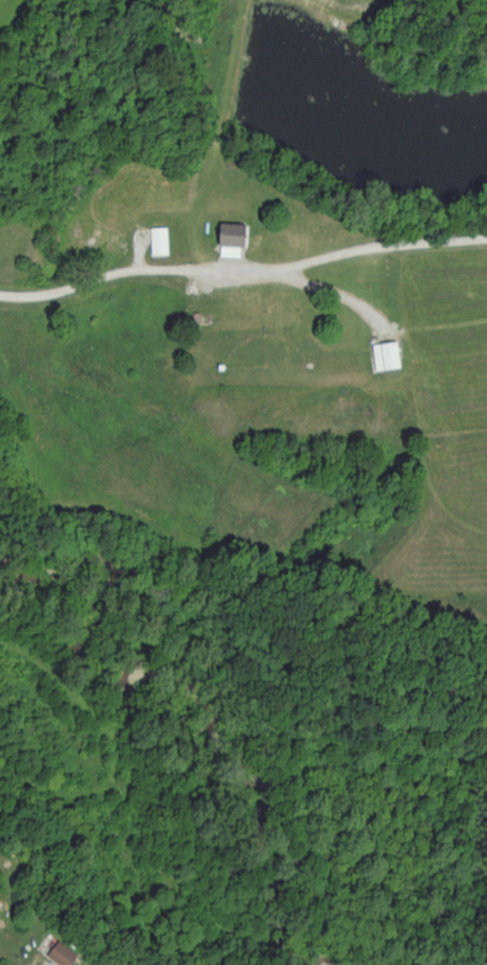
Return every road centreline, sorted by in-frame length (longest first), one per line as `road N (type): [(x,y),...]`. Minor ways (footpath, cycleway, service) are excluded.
road 1 (residential): [(0,295),(37,297),(152,266),(304,266),(353,249),(486,236)]

